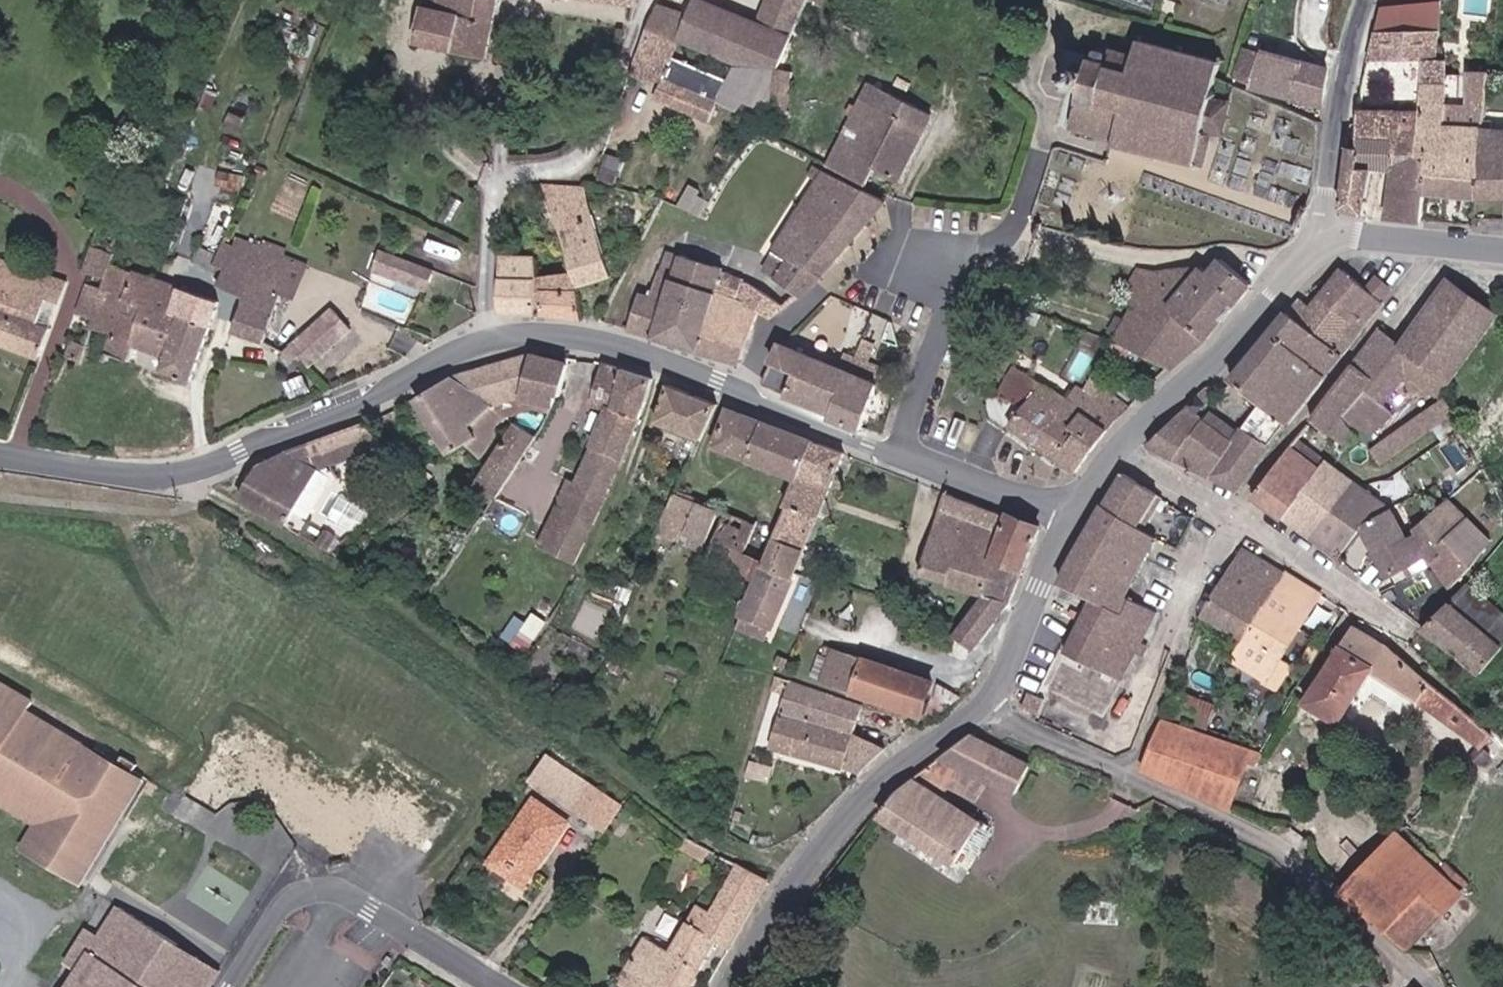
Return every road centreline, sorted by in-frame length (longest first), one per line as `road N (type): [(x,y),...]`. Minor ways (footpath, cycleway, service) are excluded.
road 1 (tertiary): [(1068,515),(664,358),(596,338),(537,334),(465,350),(227,457),(161,477),(0,455)]
road 2 (residential): [(1432,986),(1311,872),(1242,825),(1037,736),(985,700)]
road 3 (tertiary): [(737,986),(841,830),(890,776),(985,700)]
road 4 (residential): [(1120,442),(1417,631)]
road 5 (residential): [(502,986),(349,896),(322,893),(282,912),(235,986)]
road 6 (tertiary): [(1120,442),(1335,242)]
road 7 (unclassified): [(1366,0),(1337,121),(1328,212),(1335,242)]
road 8 (tertiary): [(985,700),(1068,515)]
road 9 (tertiary): [(1335,242),(1372,238),(1502,252)]

